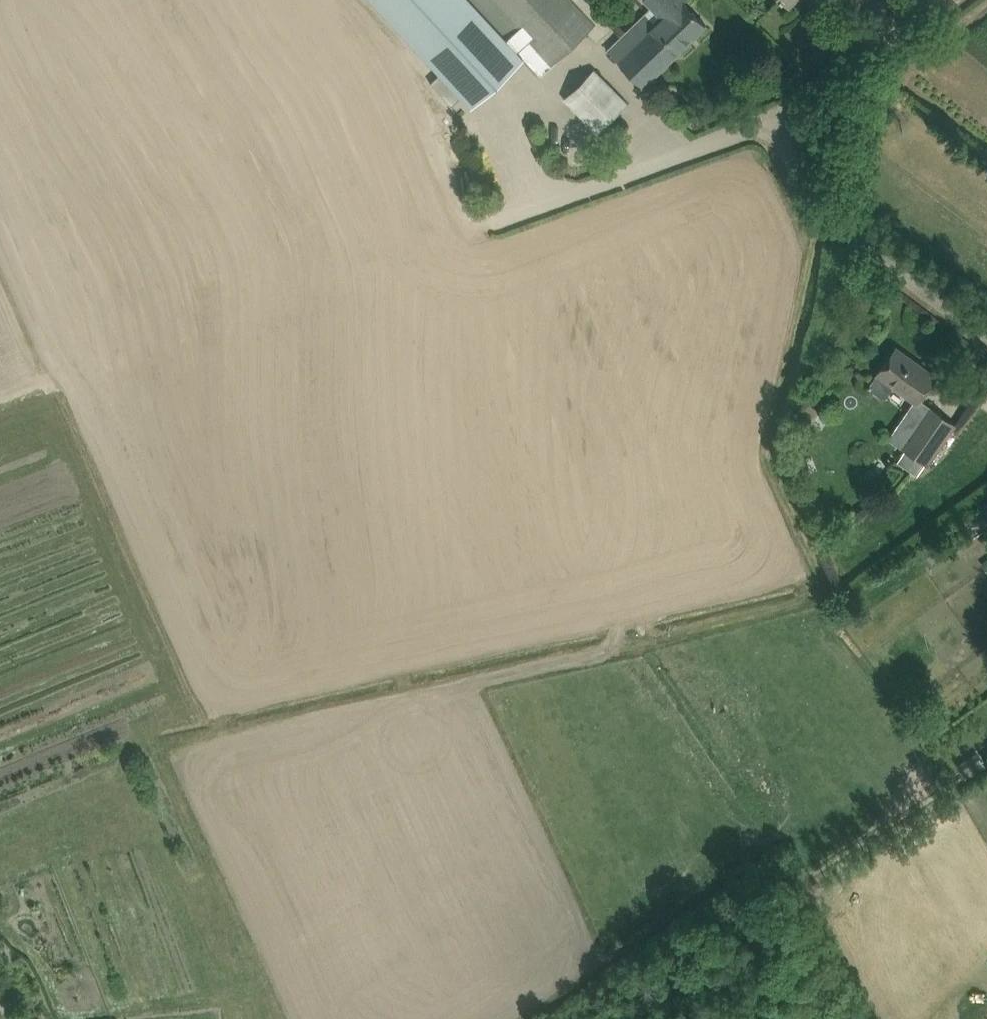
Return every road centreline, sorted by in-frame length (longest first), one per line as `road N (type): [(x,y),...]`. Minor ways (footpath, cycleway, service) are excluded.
road 1 (unclassified): [(501,219),(711,141),(783,124)]
road 2 (unclassified): [(986,330),(810,191),(783,124)]
road 3 (unclassified): [(783,124),(950,0)]

